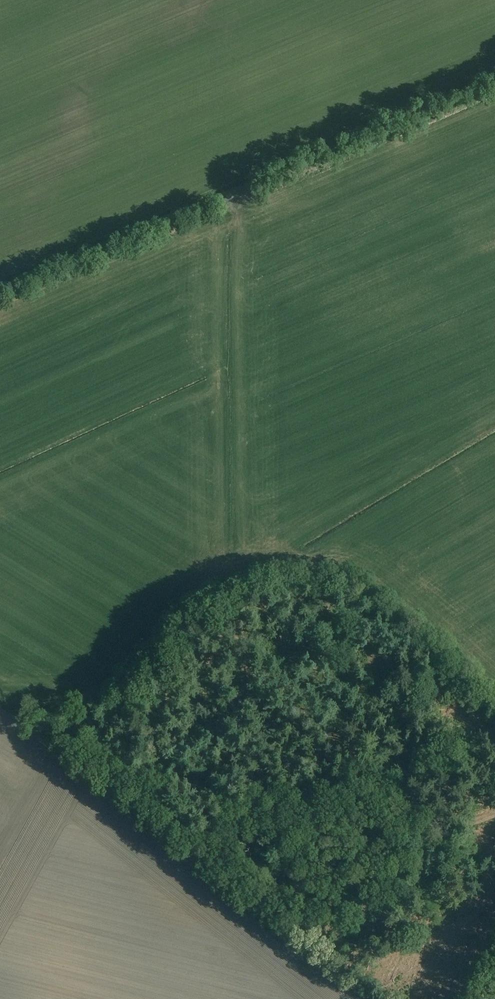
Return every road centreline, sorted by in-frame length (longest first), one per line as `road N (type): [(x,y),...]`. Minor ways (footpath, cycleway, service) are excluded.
road 1 (track): [(0,297),(494,83)]

